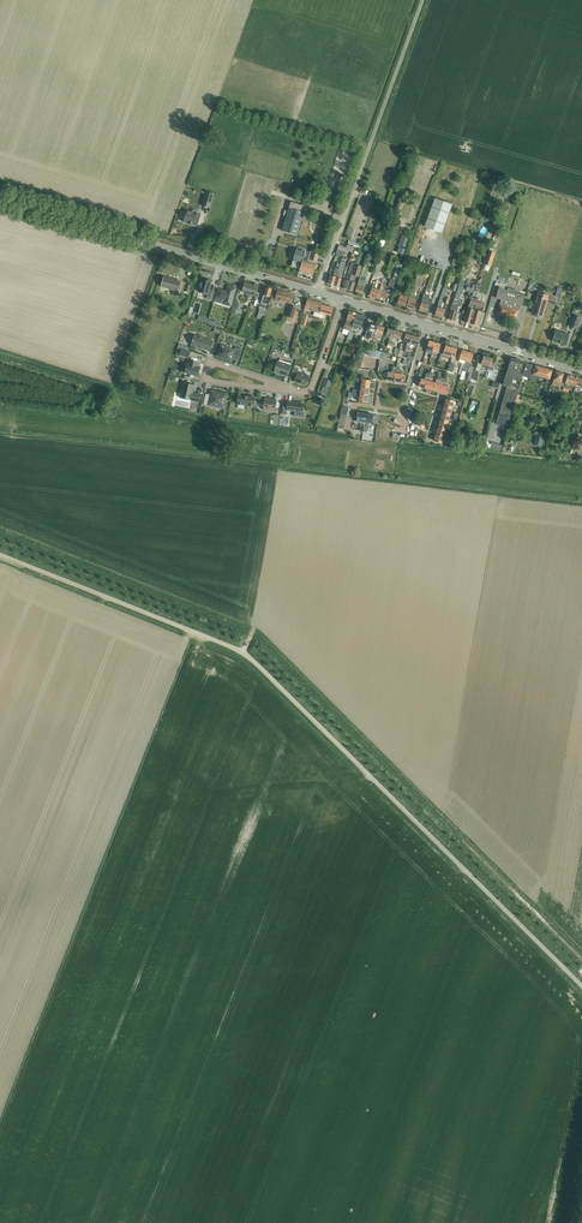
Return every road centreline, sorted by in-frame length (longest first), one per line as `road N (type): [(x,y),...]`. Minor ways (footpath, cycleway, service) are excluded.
road 1 (unclassified): [(581,986),(246,657),(0,555)]
road 2 (secondary): [(317,292),(0,199)]
road 3 (unclassified): [(343,220),(422,0)]
road 4 (track): [(581,957),(462,837)]
road 5 (secondary): [(581,371),(428,325)]
road 6 (residential): [(285,387),(209,366),(210,379),(271,387)]
road 7 (residential): [(342,299),(313,384),(285,387)]

